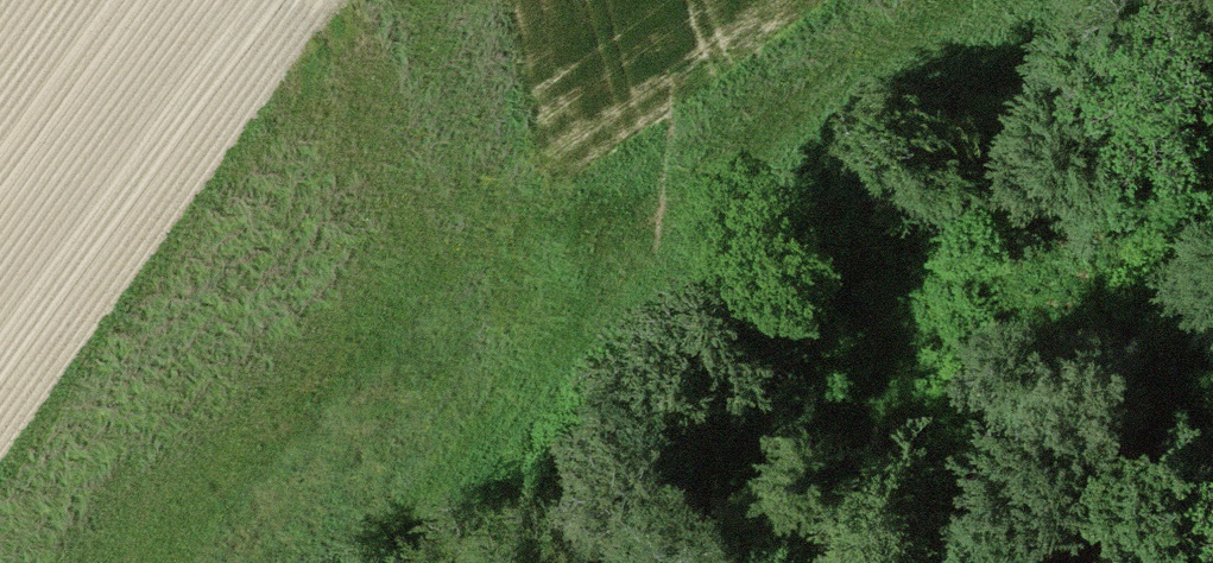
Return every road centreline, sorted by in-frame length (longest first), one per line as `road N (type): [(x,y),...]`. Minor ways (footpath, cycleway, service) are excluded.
road 1 (track): [(392,562),(518,395),(736,209),(1038,0)]
road 2 (track): [(507,562),(600,523),(759,497),(1008,549),(1212,561)]

